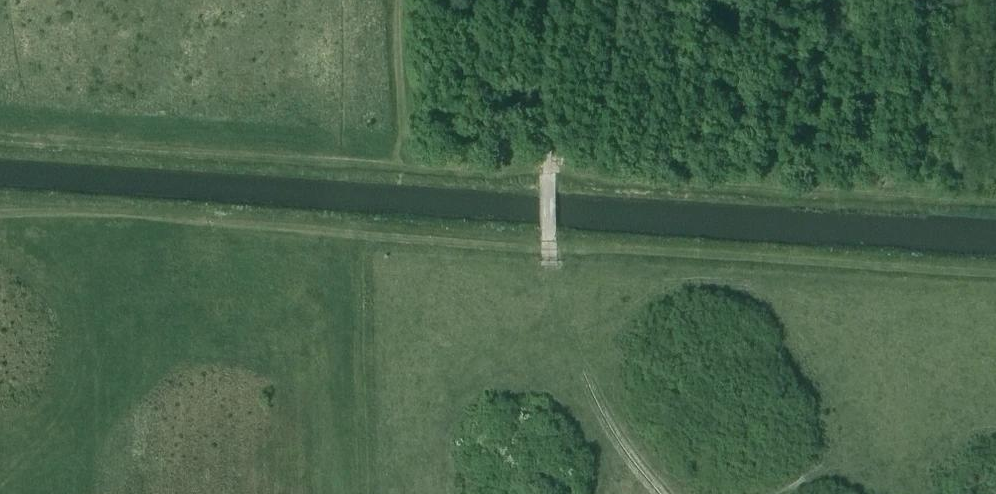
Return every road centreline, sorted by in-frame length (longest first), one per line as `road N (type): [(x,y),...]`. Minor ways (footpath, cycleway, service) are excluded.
road 1 (track): [(0,219),(995,274)]
road 2 (track): [(0,140),(546,179)]
road 3 (track): [(657,493),(560,315),(546,244),(546,179)]
road 4 (track): [(833,195),(546,179)]
road 5 (track): [(995,204),(833,195)]

